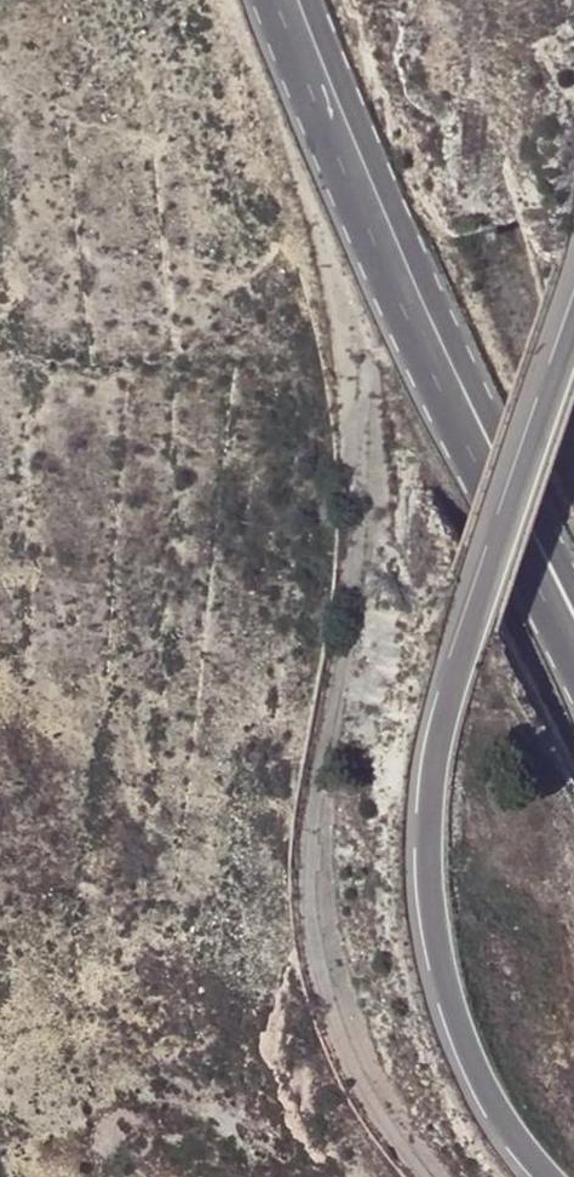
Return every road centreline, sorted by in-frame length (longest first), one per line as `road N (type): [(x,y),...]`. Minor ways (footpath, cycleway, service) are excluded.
road 1 (motorway): [(573,335),(459,677),(441,746),(429,850),(441,960),(469,1050),(494,1104),(551,1176)]
road 2 (primary): [(283,0),(435,365),(573,637)]

